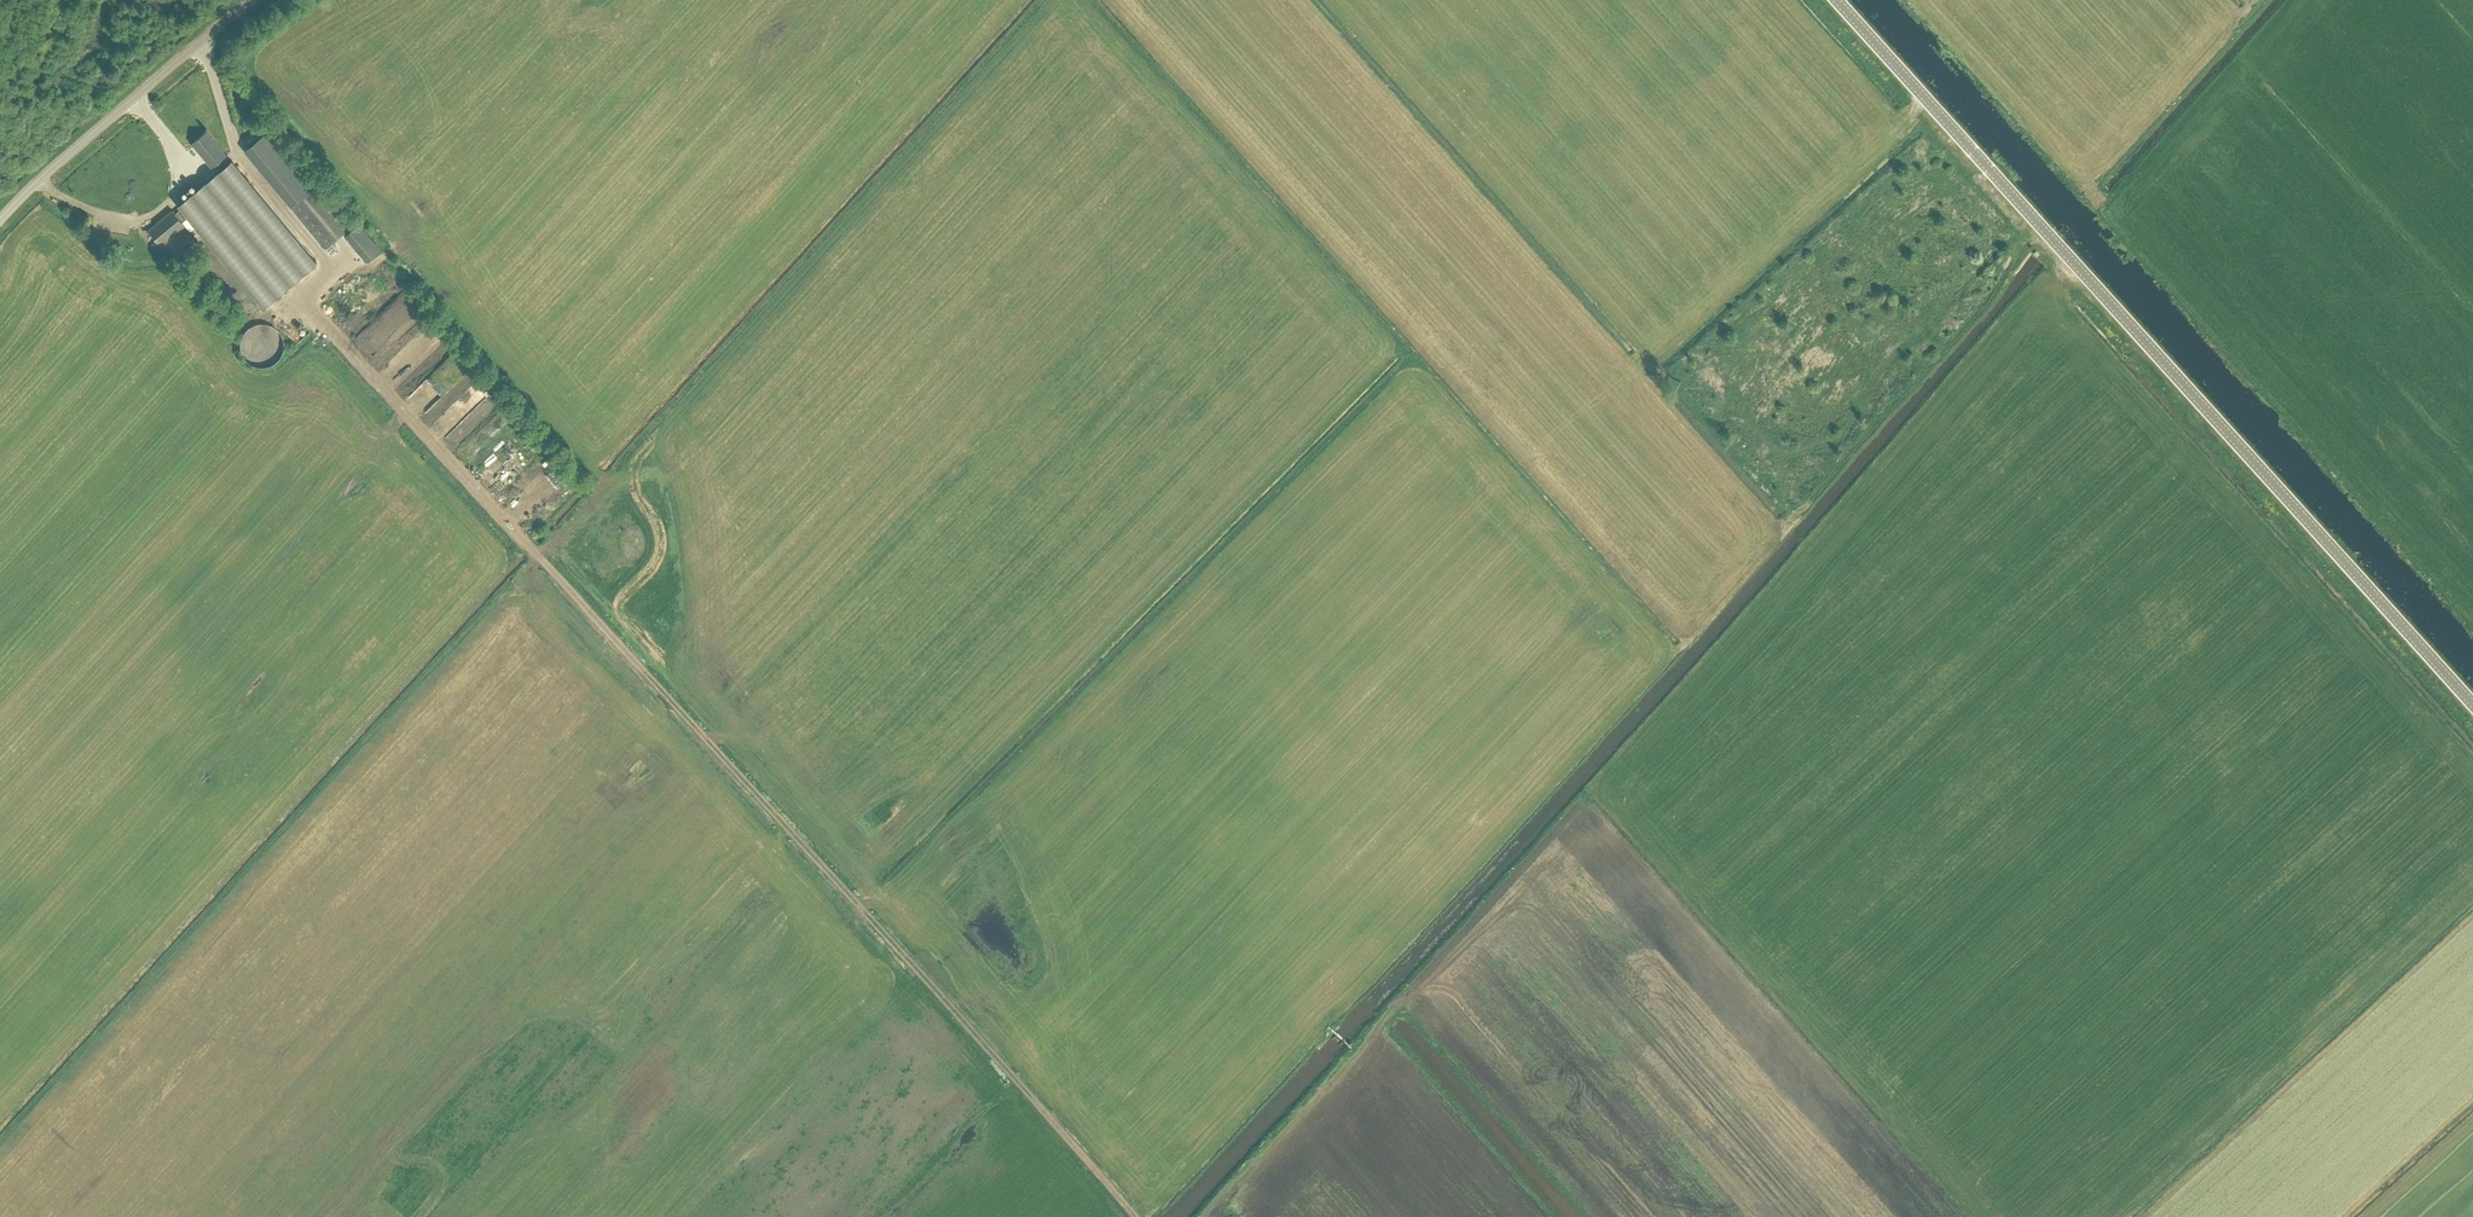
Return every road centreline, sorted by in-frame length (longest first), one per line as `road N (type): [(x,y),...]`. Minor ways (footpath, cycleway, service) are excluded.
road 1 (tertiary): [(2472,704),(1838,0)]
road 2 (unclassified): [(0,220),(35,181),(252,0)]

